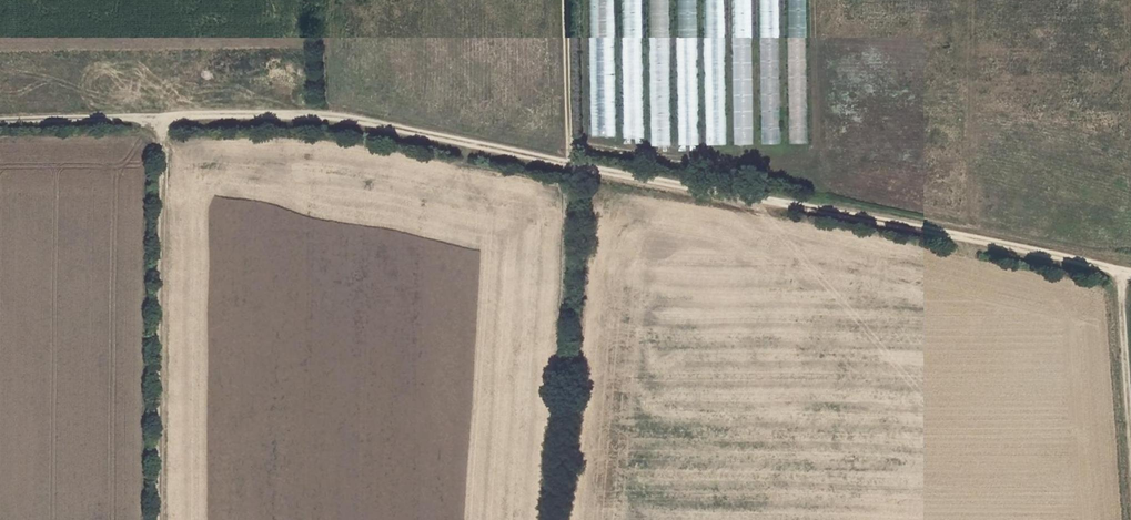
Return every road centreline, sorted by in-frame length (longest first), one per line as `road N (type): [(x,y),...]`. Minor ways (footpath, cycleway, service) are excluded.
road 1 (track): [(1130,273),(332,121),(0,128)]
road 2 (track): [(161,519),(160,125)]
road 3 (track): [(1130,434),(1122,271)]

